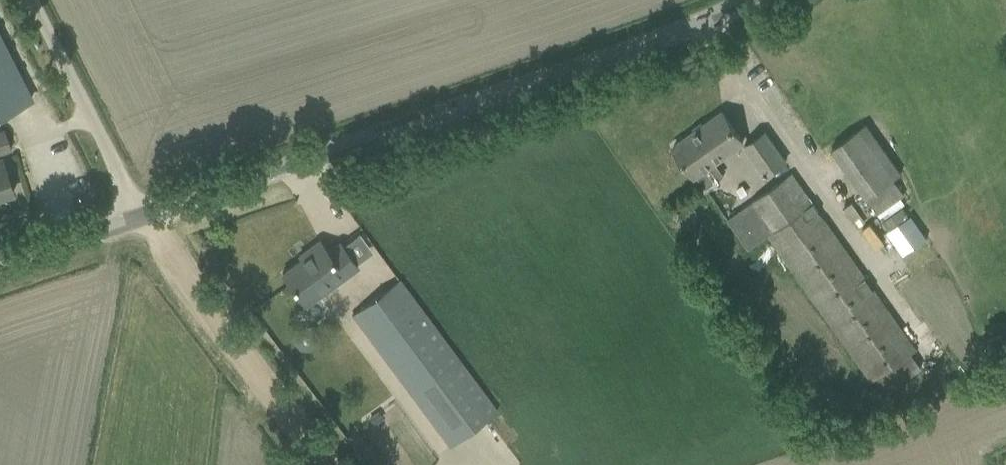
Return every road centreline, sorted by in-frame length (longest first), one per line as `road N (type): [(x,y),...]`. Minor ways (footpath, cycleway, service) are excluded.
road 1 (tertiary): [(141,221),(685,31),(749,0)]
road 2 (track): [(326,464),(141,221)]
road 3 (unclassified): [(141,221),(30,0)]
road 4 (tertiary): [(0,267),(141,221)]

